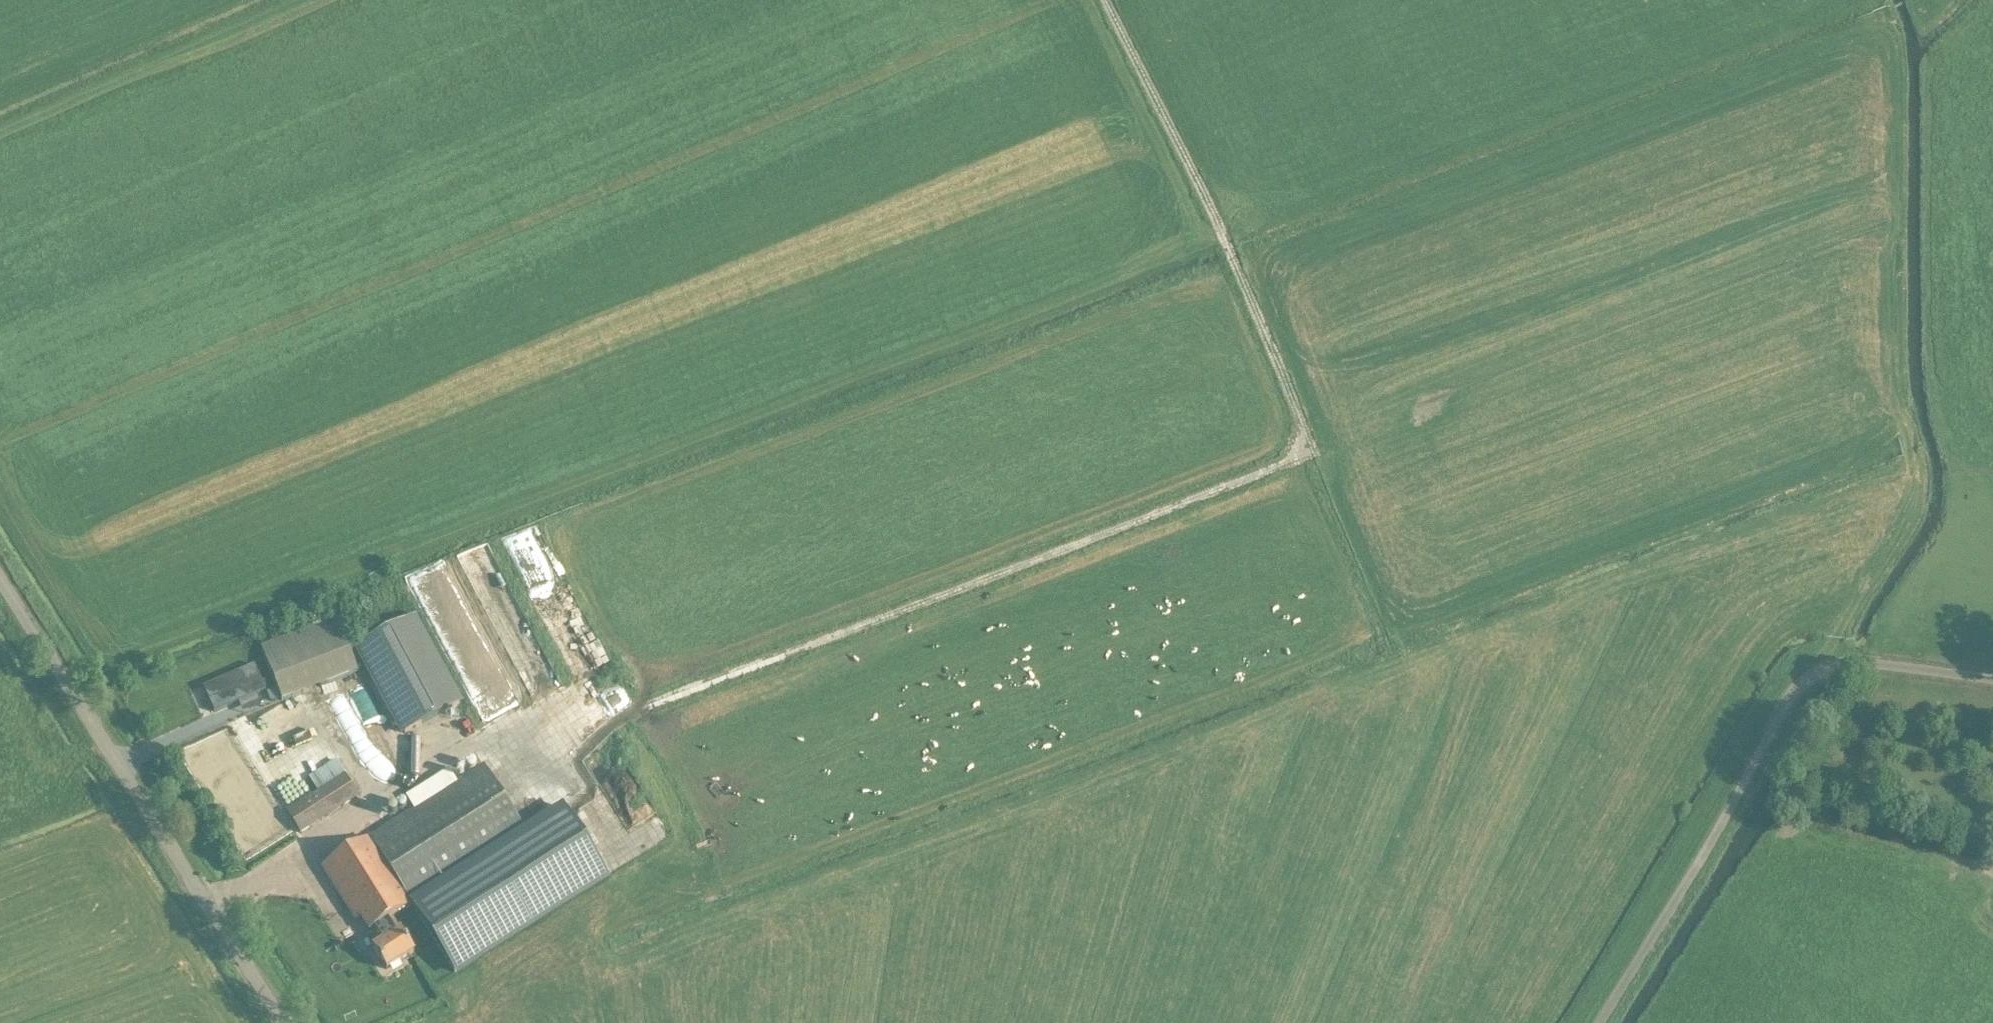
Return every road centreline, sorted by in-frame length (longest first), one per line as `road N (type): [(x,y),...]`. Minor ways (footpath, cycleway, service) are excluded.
road 1 (unclassified): [(281,1022),(0,579)]

